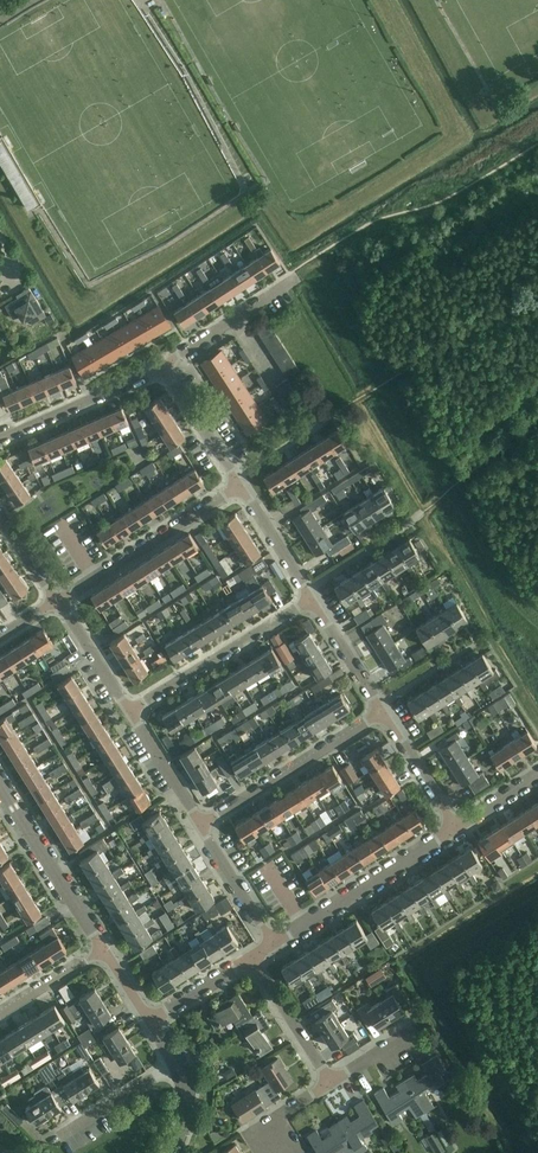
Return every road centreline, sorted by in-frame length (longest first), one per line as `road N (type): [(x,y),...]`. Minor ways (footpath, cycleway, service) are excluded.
road 1 (track): [(288,285),(310,271),(537,663)]
road 2 (track): [(537,895),(425,970),(536,1152)]
road 3 (residential): [(275,944),(454,827)]
road 4 (residential): [(60,600),(240,486)]
road 5 (residential): [(129,713),(310,601)]
road 6 (residential): [(199,827),(379,716)]
road 7 (tertiary): [(104,950),(0,785)]
road 8 (residential): [(0,441),(162,367)]
road 9 (residential): [(162,367),(288,285)]
road 10 (residential): [(332,1083),(251,957)]
road 11 (residential): [(240,486),(162,367)]
road 12 (residential): [(275,944),(199,827)]
road 13 (residential): [(59,1137),(176,1064)]
road 14 (residential): [(310,601),(240,486)]
road 15 (residential): [(379,716),(310,601)]
road 16 (residential): [(454,827),(379,716)]
road 17 (residential): [(199,827),(129,713)]
road 18 (residential): [(129,713),(60,600)]
road 19 (residential): [(0,1015),(104,950)]
road 20 (residential): [(150,1022),(251,957)]

